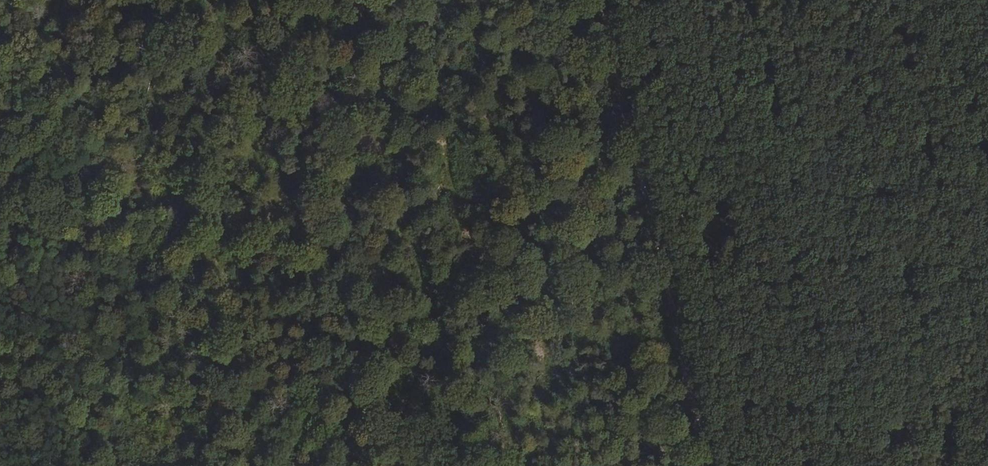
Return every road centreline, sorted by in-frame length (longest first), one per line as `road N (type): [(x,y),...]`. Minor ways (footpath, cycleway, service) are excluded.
road 1 (track): [(613,0),(732,465)]

